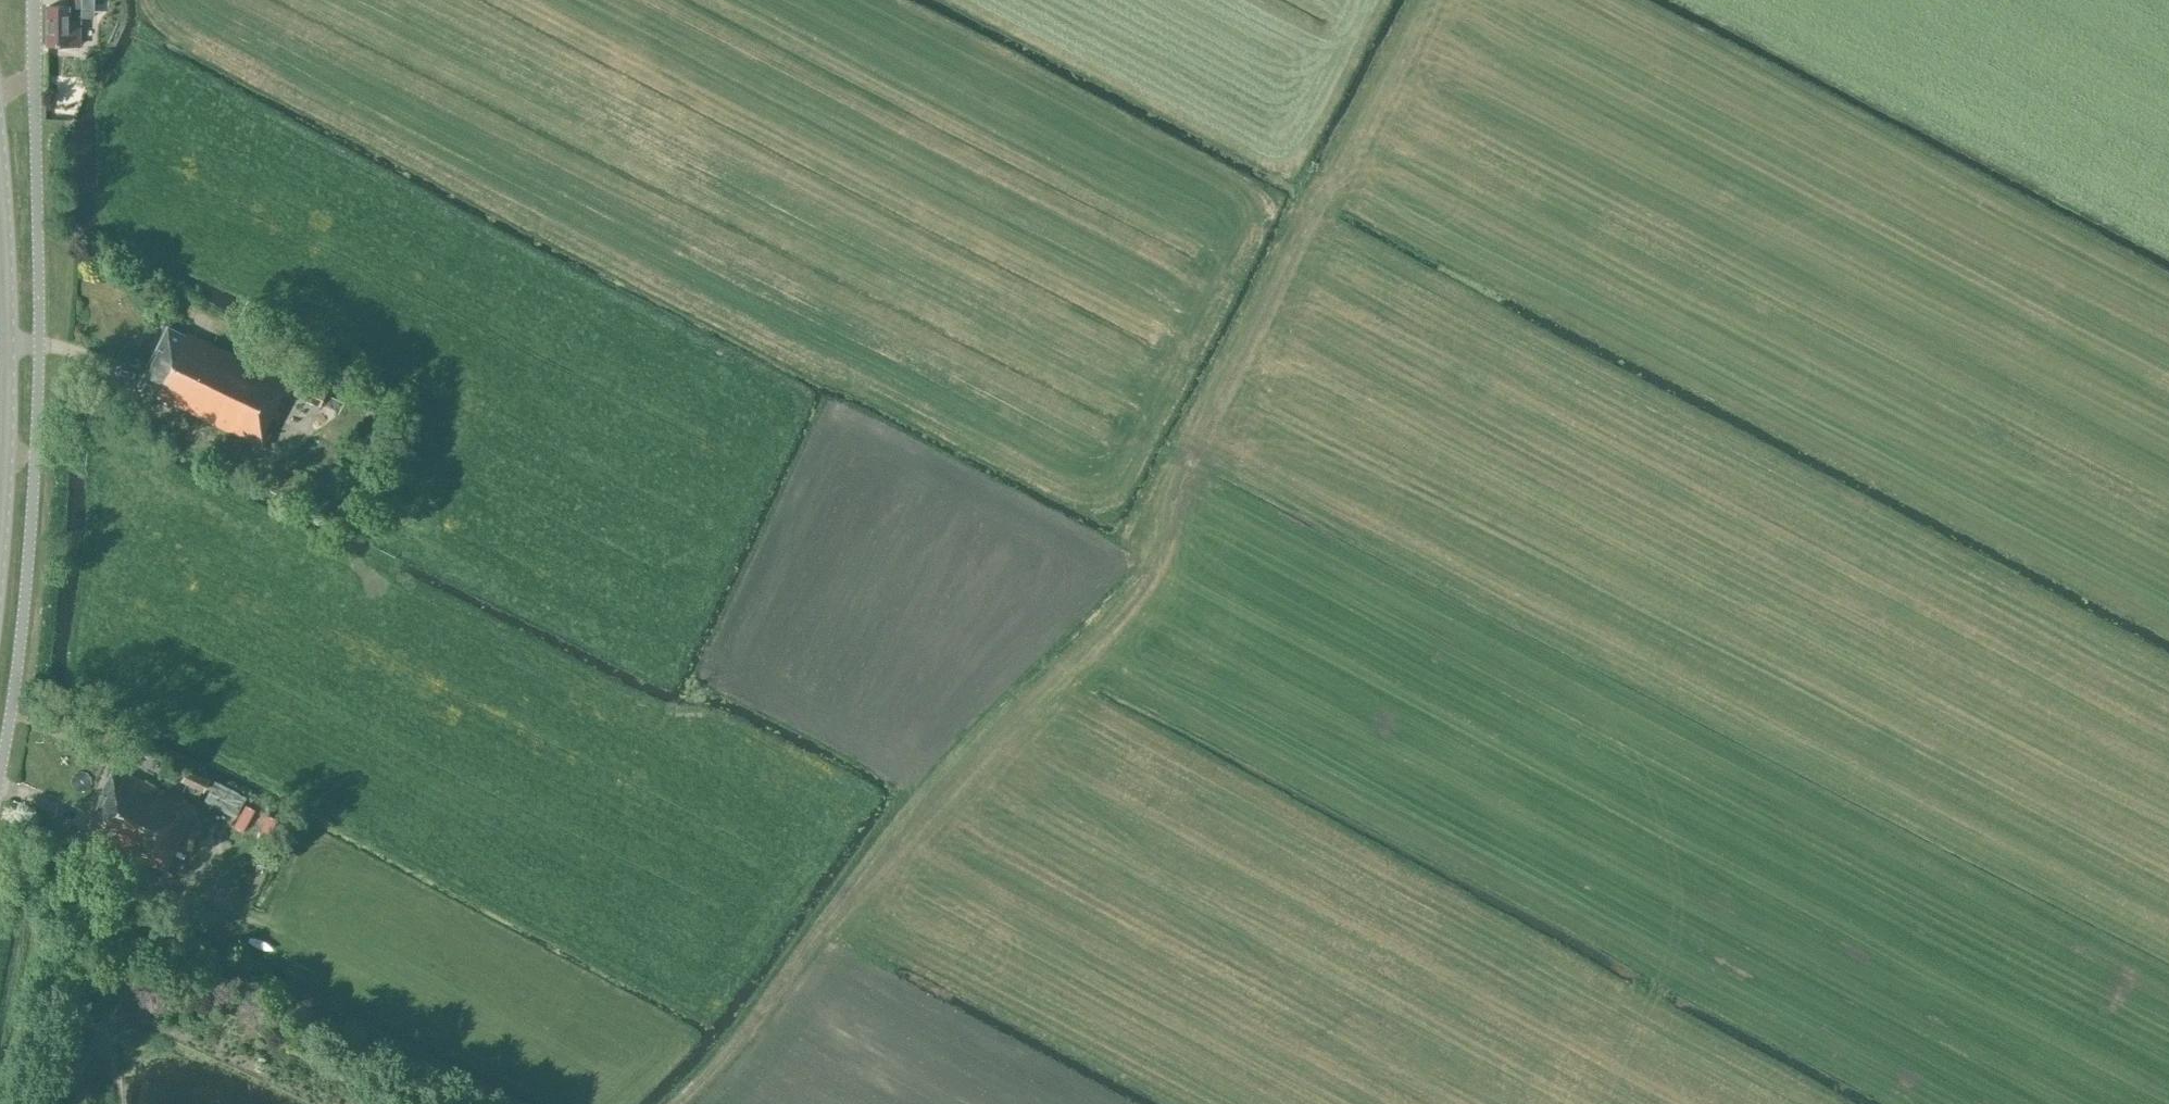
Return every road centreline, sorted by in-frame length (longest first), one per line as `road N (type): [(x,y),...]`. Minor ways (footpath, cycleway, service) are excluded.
road 1 (secondary): [(0,434),(0,259)]

